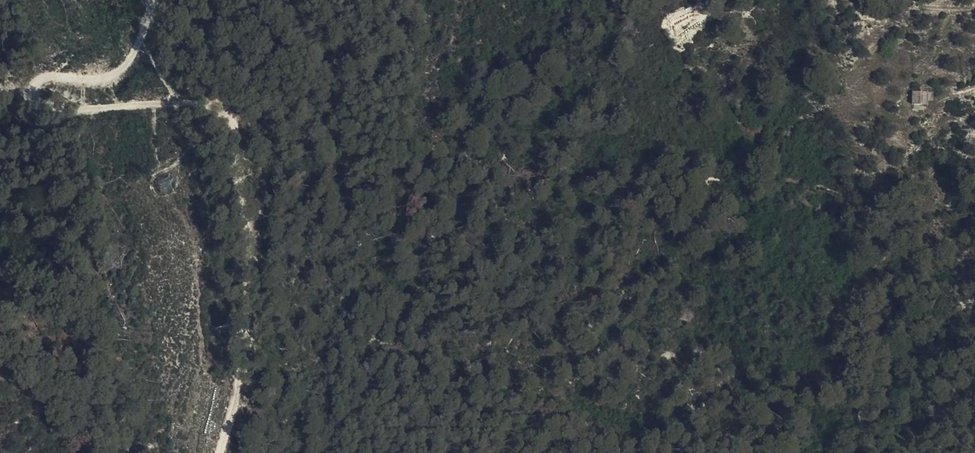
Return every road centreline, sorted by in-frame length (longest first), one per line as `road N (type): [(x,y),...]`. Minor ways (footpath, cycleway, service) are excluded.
road 1 (track): [(219,452),(247,309),(251,236),(235,126),(220,109),(196,101),(36,107),(38,84),(52,77),(99,81),(116,73),(129,58),(148,0)]
road 2 (track): [(828,0),(949,10)]

